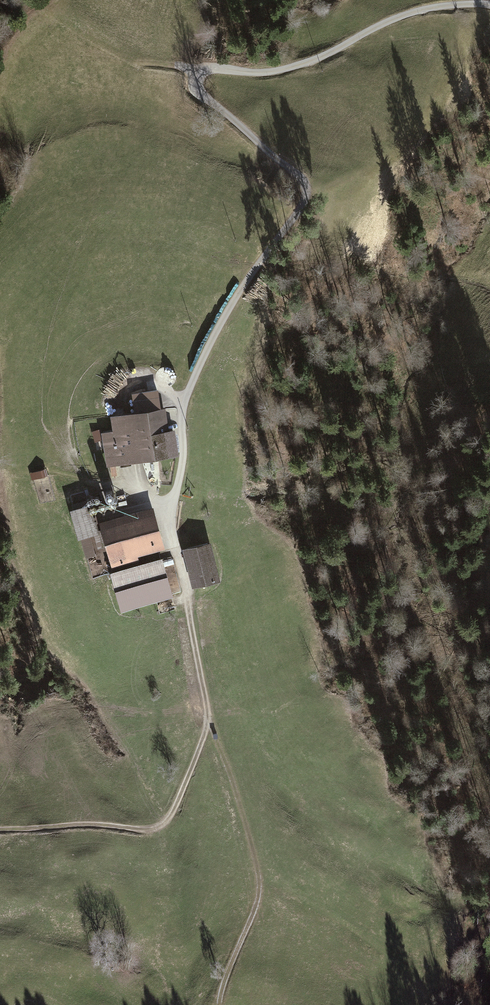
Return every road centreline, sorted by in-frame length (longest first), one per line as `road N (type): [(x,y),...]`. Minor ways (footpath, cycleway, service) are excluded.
road 1 (track): [(489,5),(425,9),(275,71),(198,74),(205,98),(295,174),(301,191),(200,363),(183,404),(178,483),(166,520)]
road 2 (track): [(218,1004),(257,885),(206,717)]
road 3 (track): [(0,830),(161,827),(206,717)]
road 4 (track): [(206,717),(166,520)]

